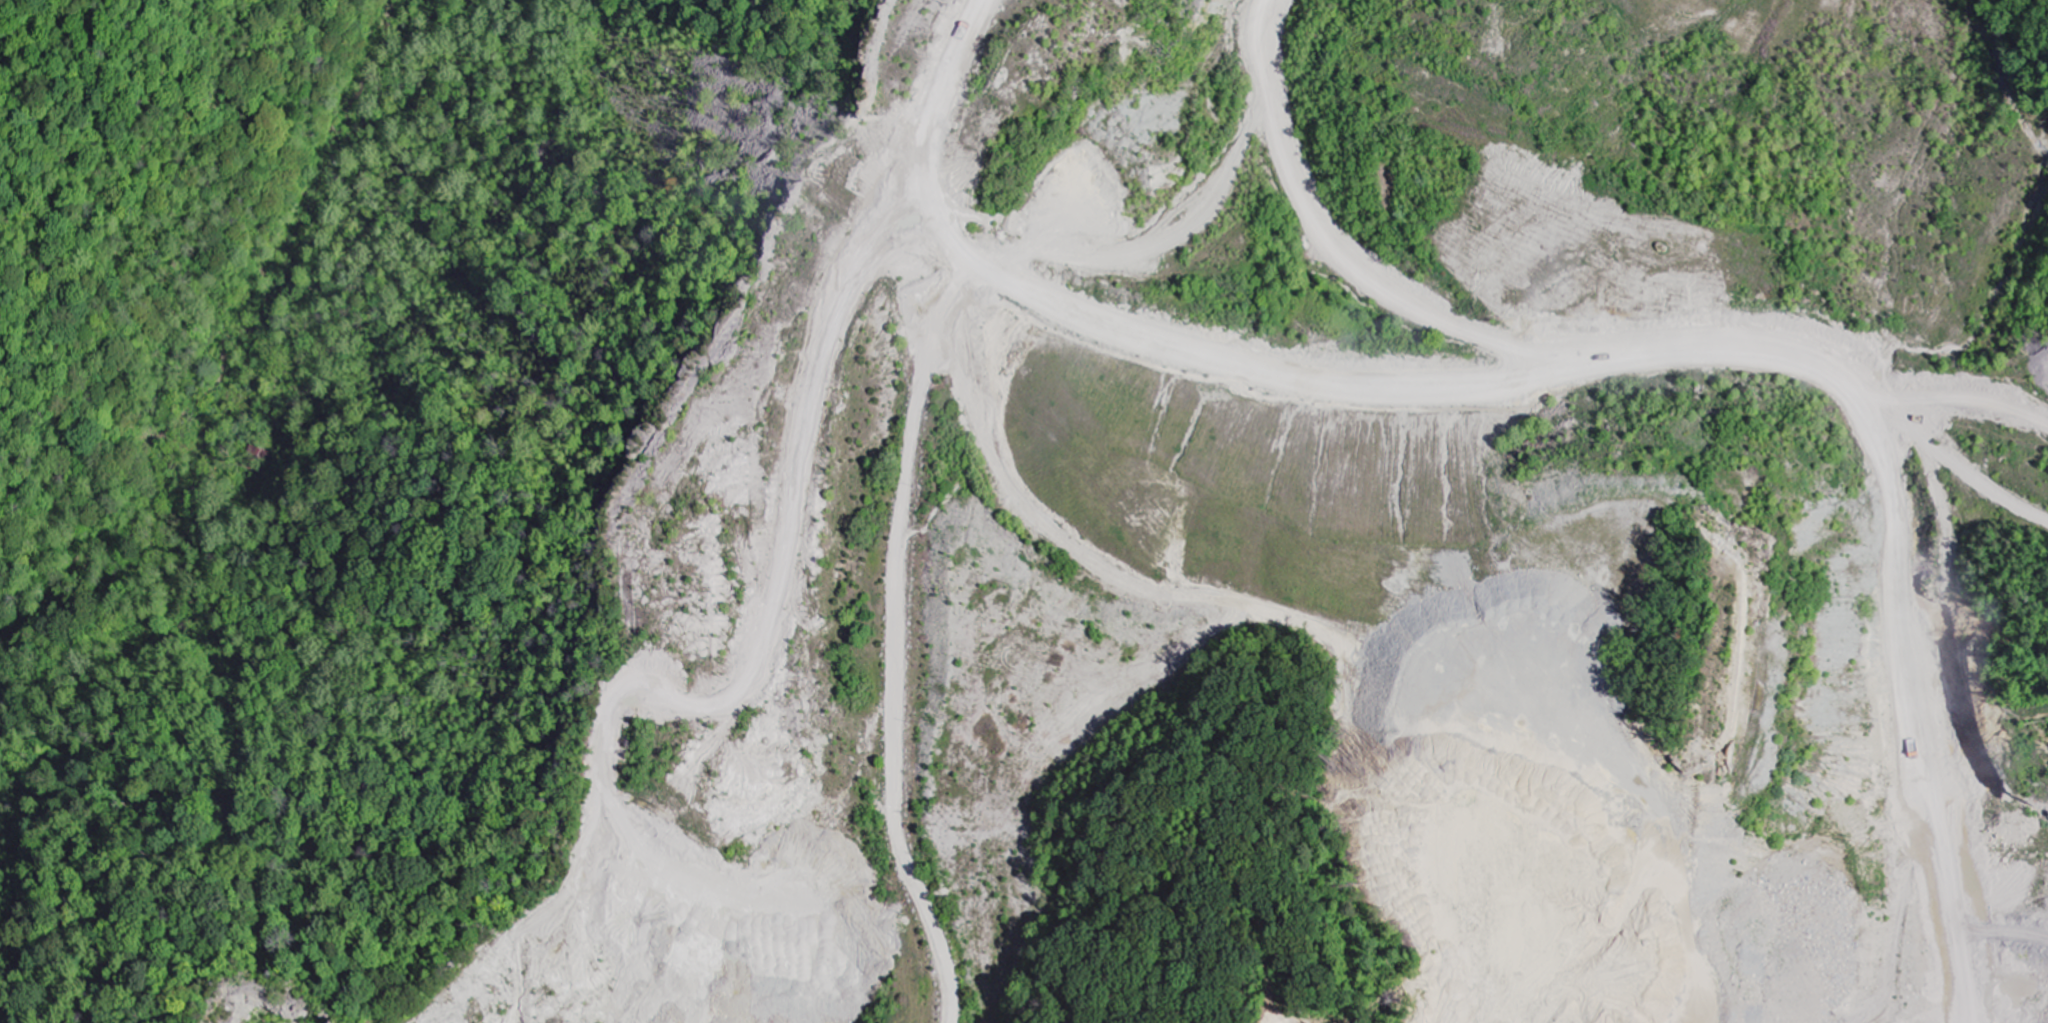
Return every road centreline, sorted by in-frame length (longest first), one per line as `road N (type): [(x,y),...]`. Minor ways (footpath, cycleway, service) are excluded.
road 1 (residential): [(953,1022),(939,936),(904,863),(893,769),(900,497),(947,304),(1033,253),(1140,255),(1192,231),(1244,156),(1262,73),(1266,0)]

